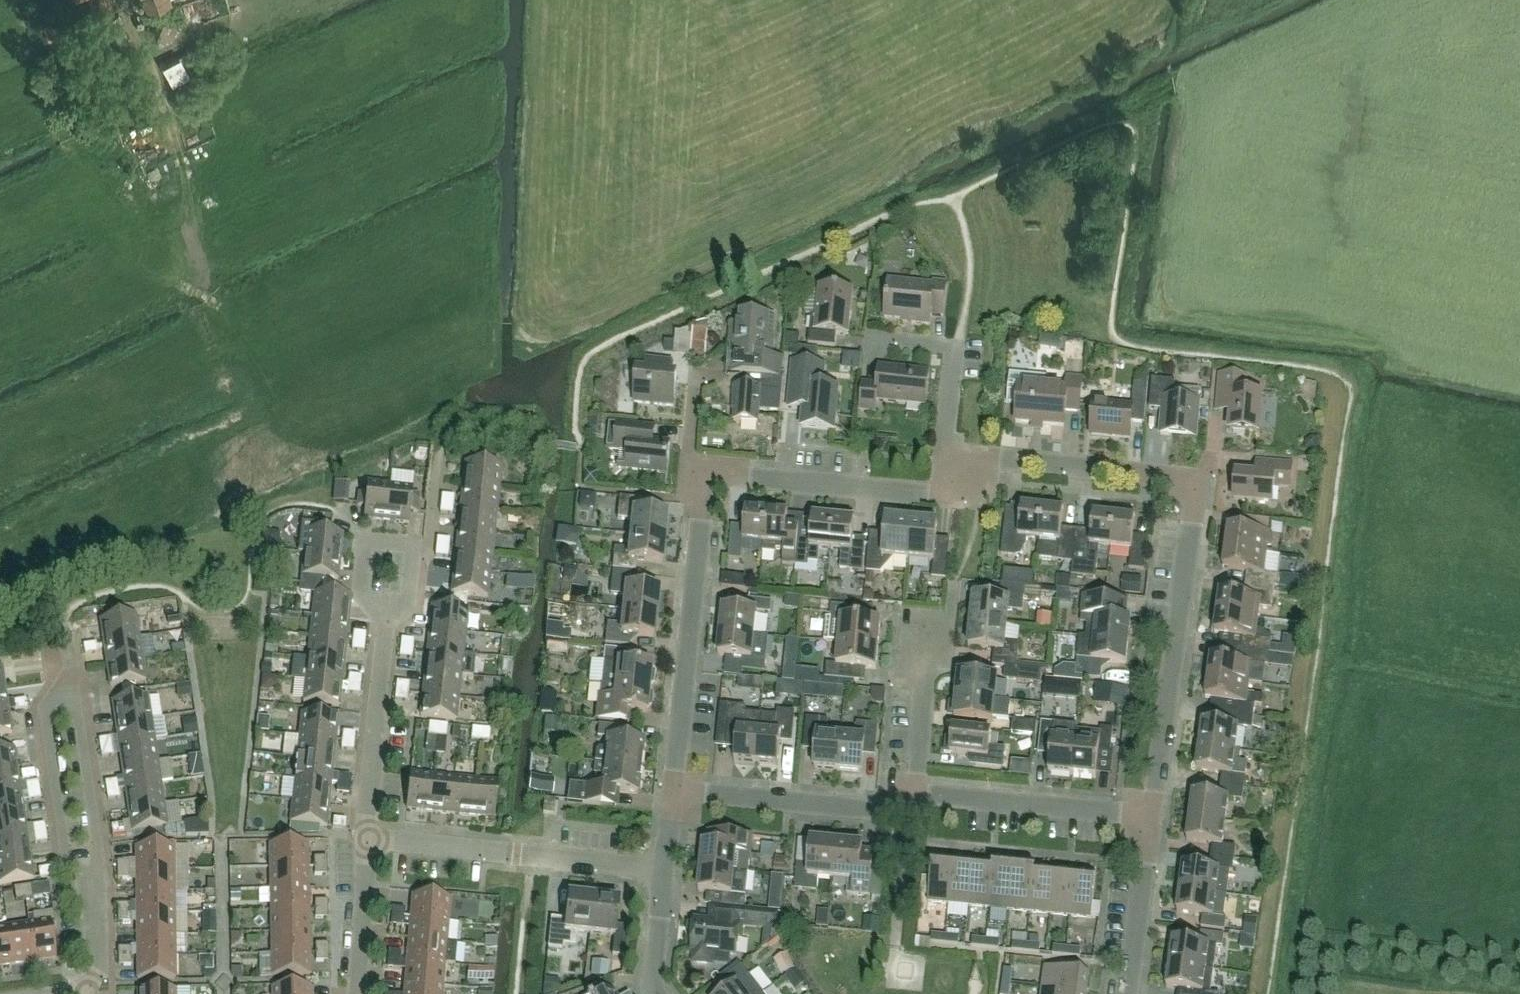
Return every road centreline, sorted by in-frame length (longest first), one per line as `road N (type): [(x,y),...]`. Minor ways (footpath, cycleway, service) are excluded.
road 1 (residential): [(1148,818),(1196,479),(998,459),(955,483)]
road 2 (residential): [(699,468),(671,789)]
road 3 (residential): [(955,483),(935,492),(699,468)]
road 4 (residential): [(910,802),(880,810),(671,789)]
road 5 (residential): [(1148,818),(937,794),(910,802)]
road 6 (residential): [(955,483),(942,459),(954,345),(869,337)]
road 7 (residential): [(384,612),(364,836)]
road 8 (residential): [(72,668),(44,705),(65,849),(87,872)]
road 9 (residential): [(87,872),(97,844),(72,668)]
road 10 (residential): [(910,802),(928,615)]
road 11 (residential): [(1123,993),(1148,818)]
road 12 (residential): [(664,870),(506,852)]
road 13 (residential): [(364,836),(353,993)]
road 14 (residential): [(506,852),(364,836)]
road 15 (residential): [(384,612),(358,590),(363,536),(411,540)]
road 16 (residential): [(664,870),(648,986),(654,993)]
road 17 (residential): [(86,992),(98,953),(87,872)]

